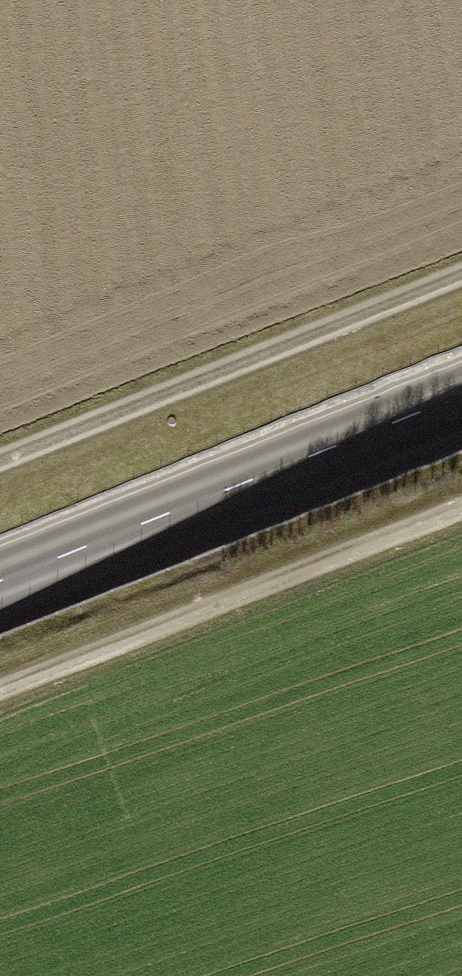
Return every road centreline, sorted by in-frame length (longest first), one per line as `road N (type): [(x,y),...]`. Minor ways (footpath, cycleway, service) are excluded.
road 1 (track): [(0,461),(461,270)]
road 2 (tertiary): [(461,393),(0,581)]
road 3 (track): [(0,694),(461,512)]

